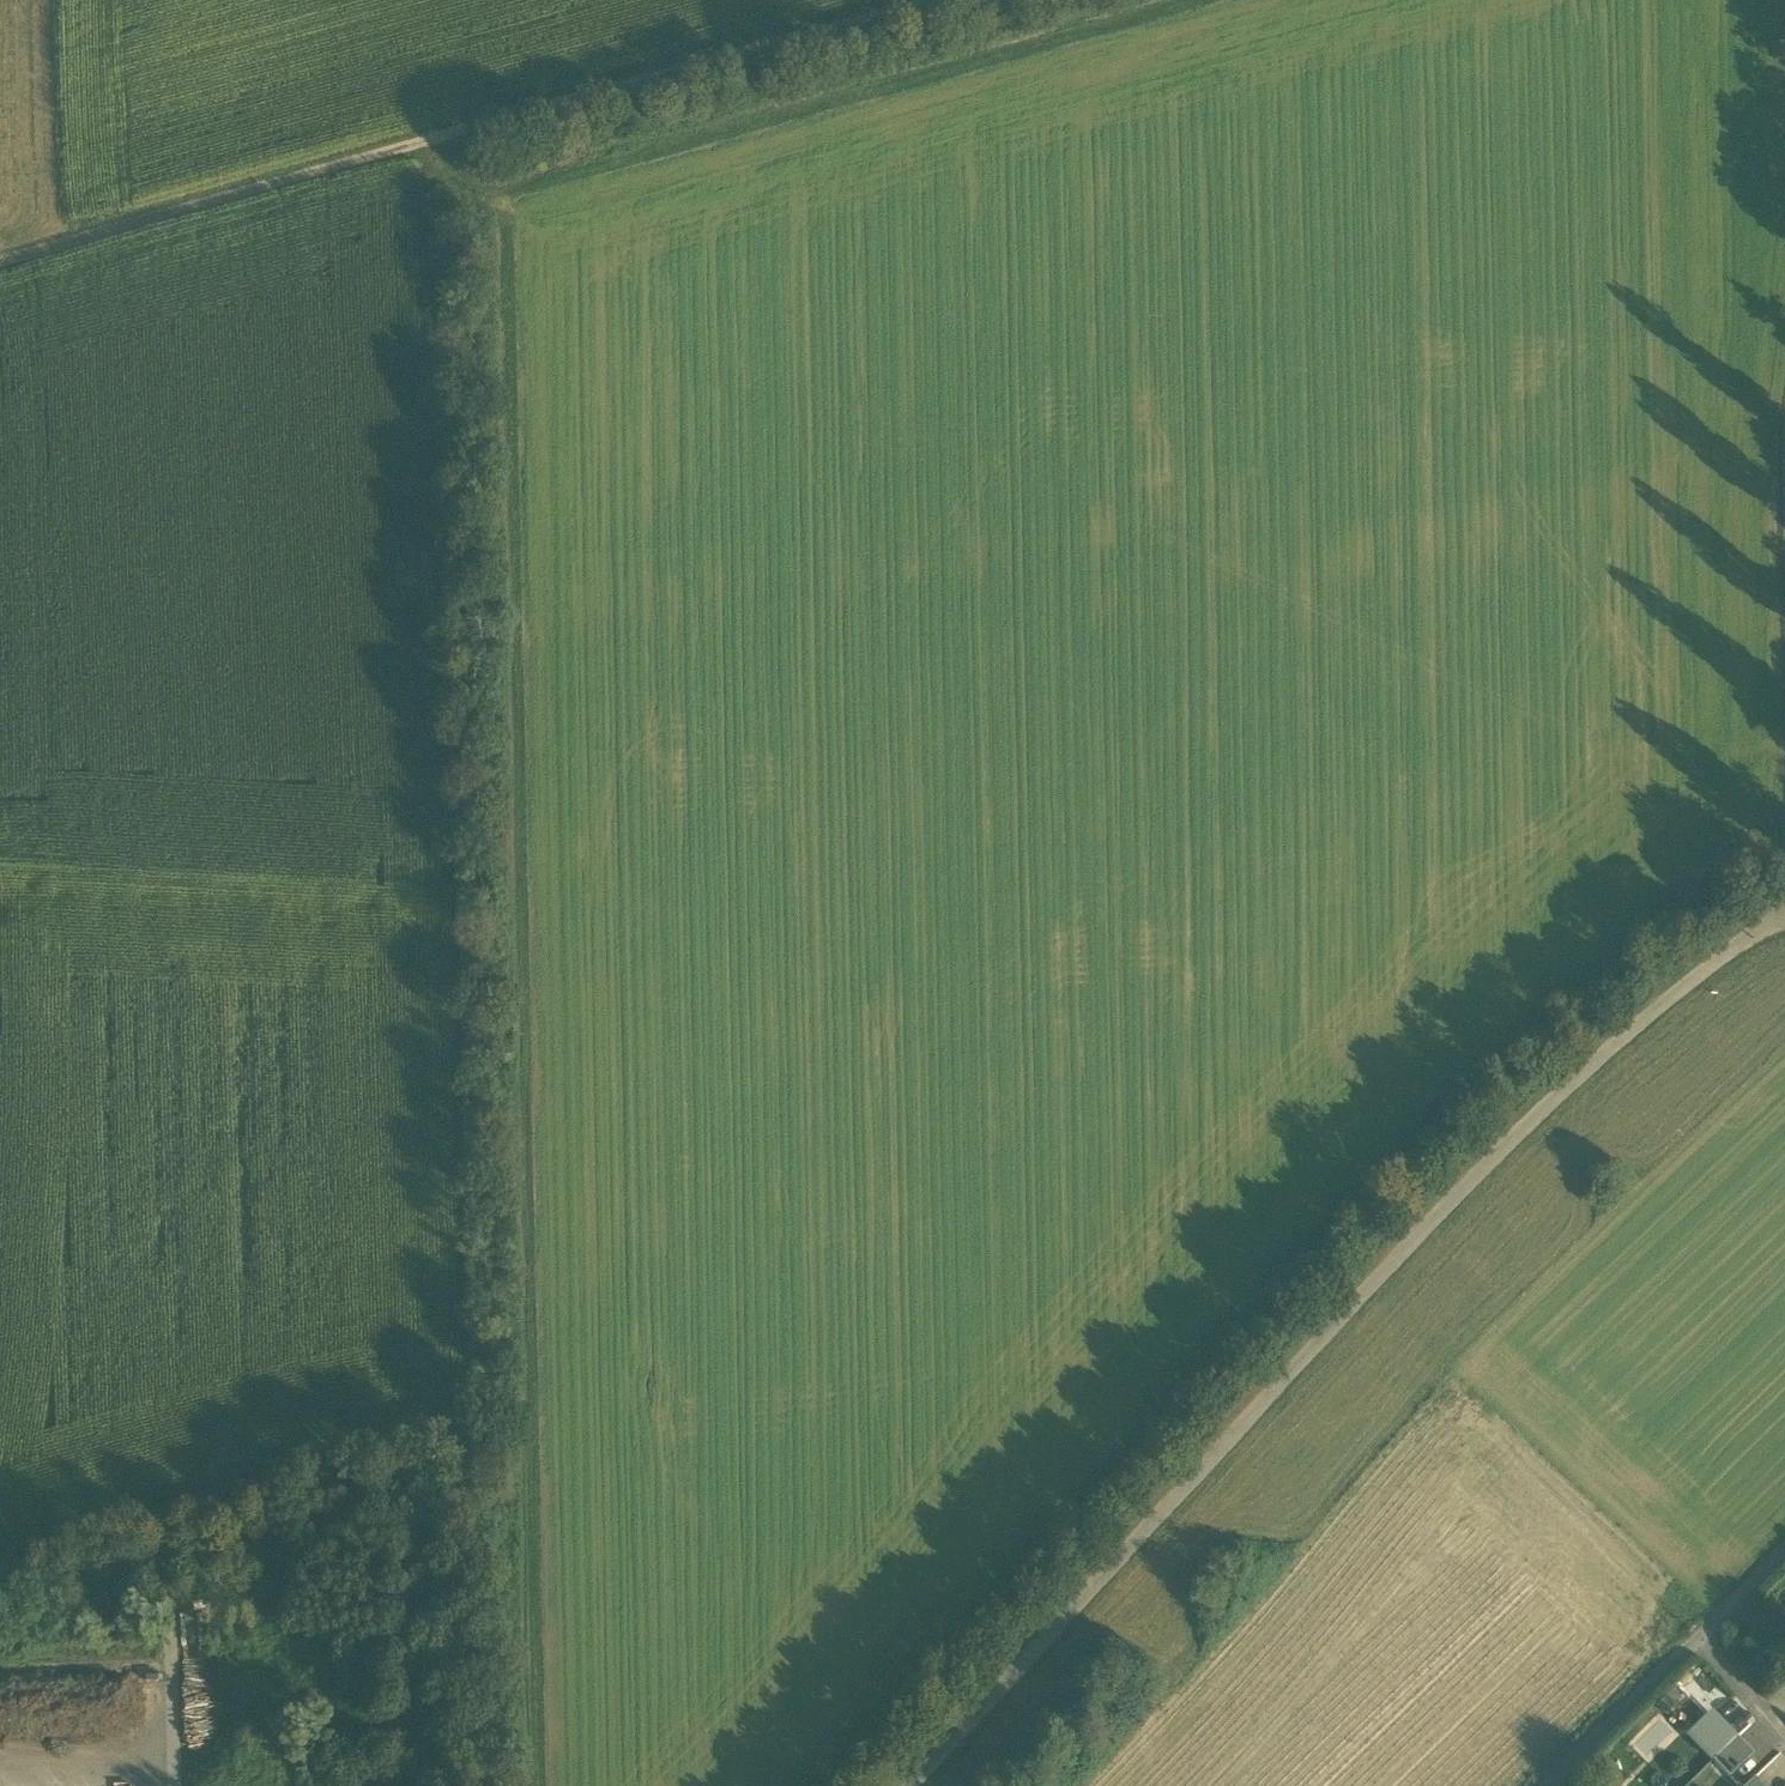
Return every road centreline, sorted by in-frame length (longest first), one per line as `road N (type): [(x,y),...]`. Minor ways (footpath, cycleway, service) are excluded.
road 1 (track): [(911,1785),(1534,1117),(1723,959),(1784,922)]
road 2 (track): [(0,251),(935,0)]
road 3 (residential): [(1697,1636),(1544,1785)]
road 4 (residential): [(1697,1636),(1784,1740)]
road 5 (residential): [(1784,1551),(1697,1636)]

